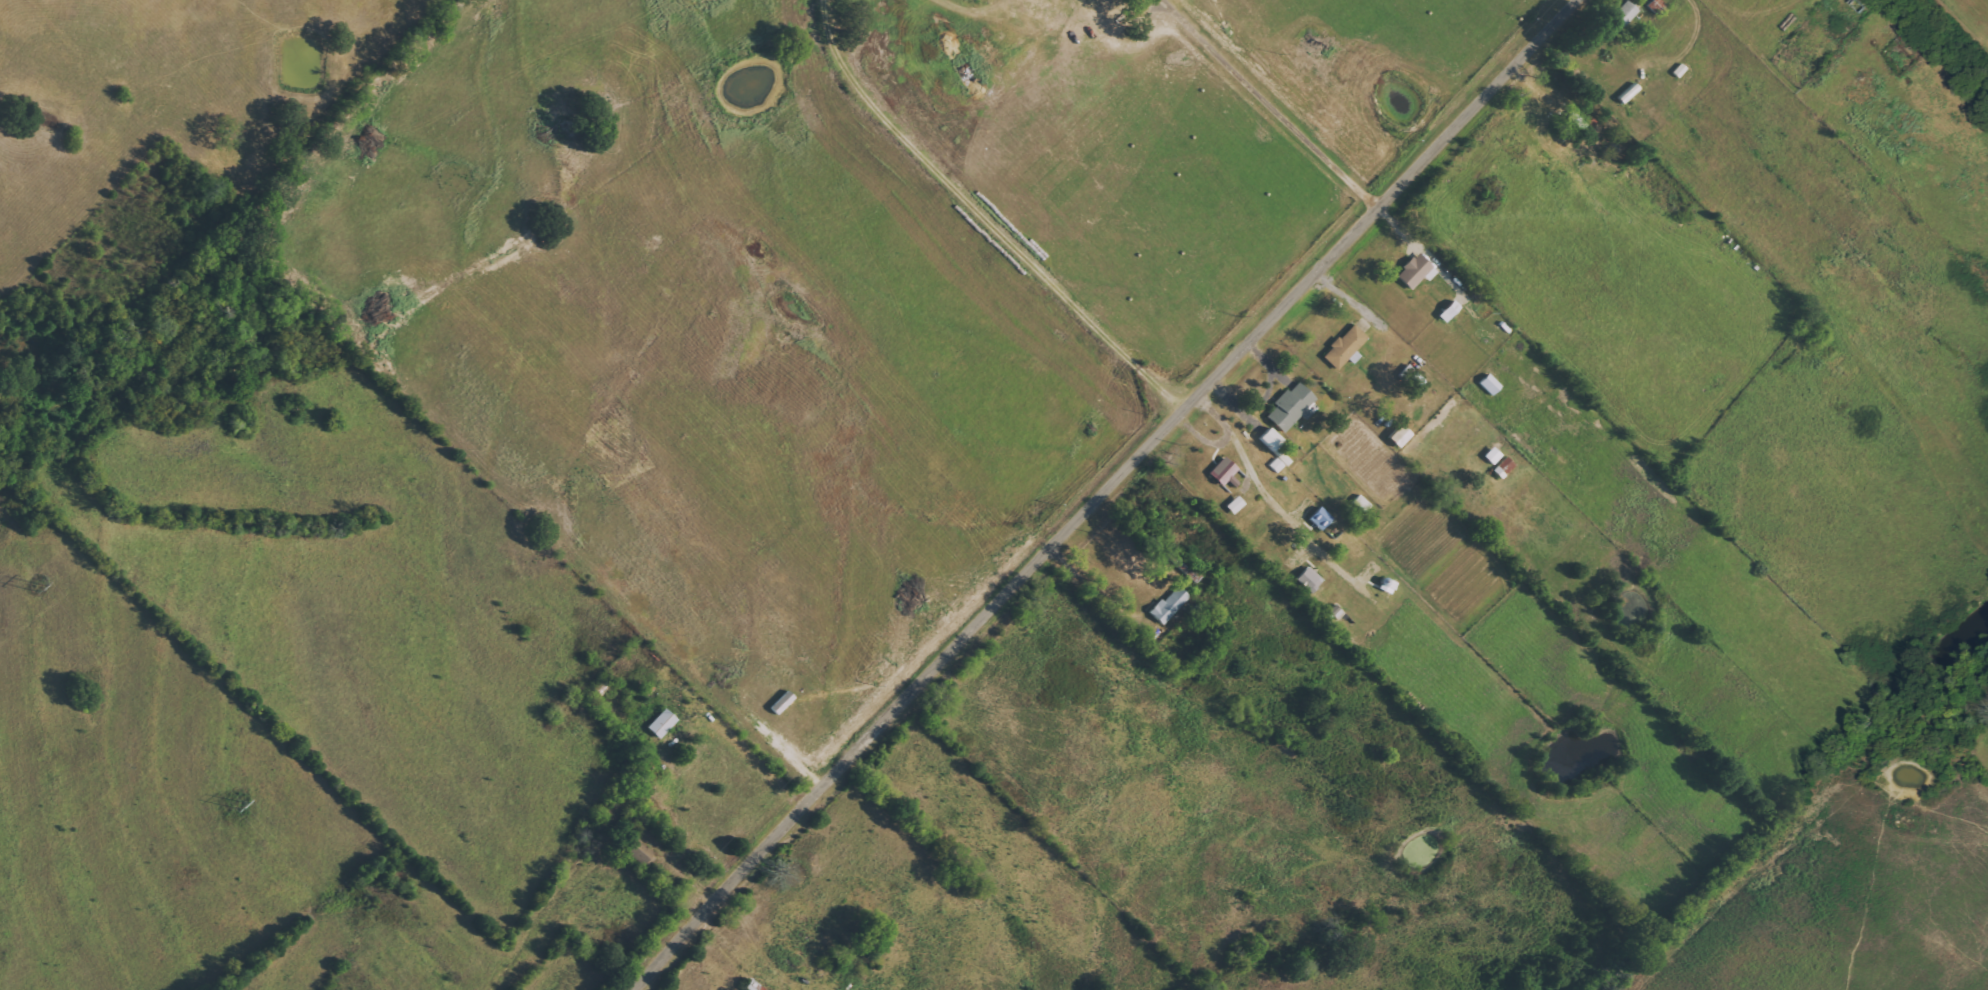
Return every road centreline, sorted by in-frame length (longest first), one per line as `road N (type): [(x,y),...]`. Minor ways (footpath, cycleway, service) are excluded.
road 1 (residential): [(631,989),(951,643),(1573,0)]

